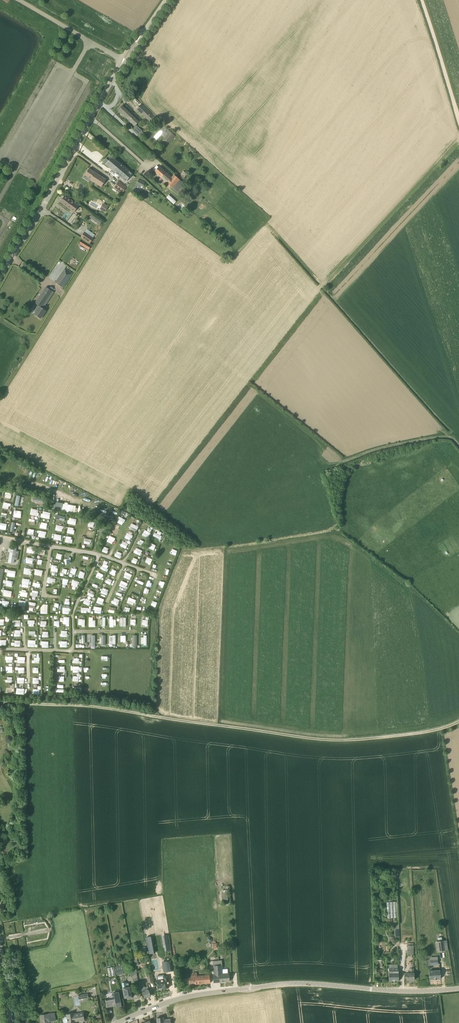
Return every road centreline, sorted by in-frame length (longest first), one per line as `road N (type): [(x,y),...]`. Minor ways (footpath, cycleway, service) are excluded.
road 1 (unclassified): [(121,1022),(184,999),(279,985),(458,990)]
road 2 (unclassified): [(0,278),(164,0)]
road 3 (track): [(156,717),(326,741),(384,739),(458,720)]
road 4 (track): [(0,703),(156,717)]
road 5 (track): [(458,124),(419,0)]

